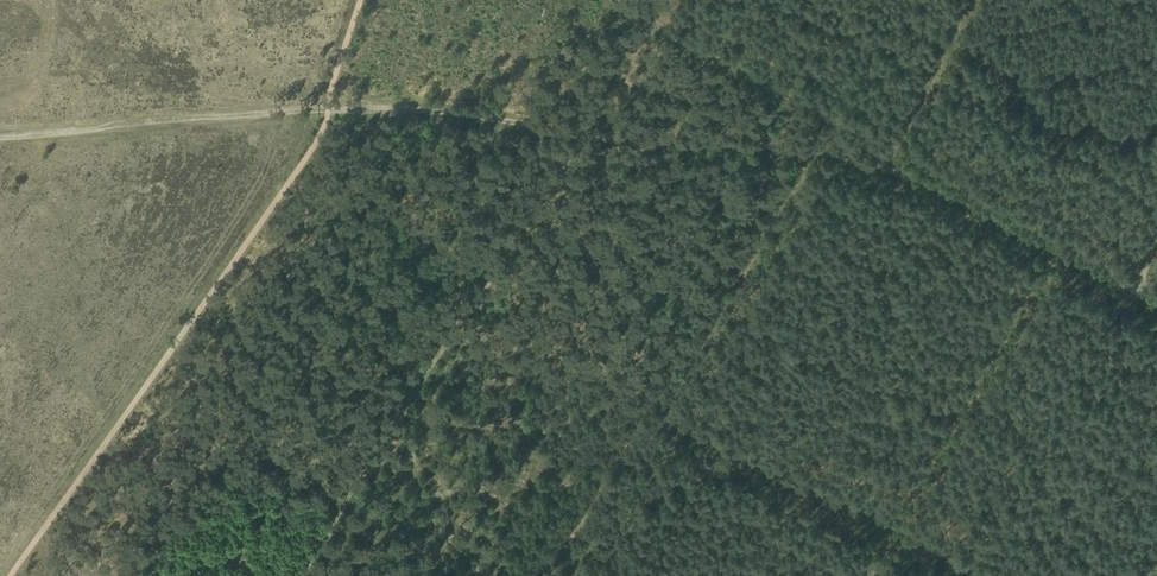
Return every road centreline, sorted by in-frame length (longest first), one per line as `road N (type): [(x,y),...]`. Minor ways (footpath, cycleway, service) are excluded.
road 1 (track): [(327,114),(471,113),(660,140)]
road 2 (track): [(0,141),(327,114)]
road 3 (track): [(1156,309),(880,170)]
road 4 (track): [(880,170),(811,152),(660,140)]

